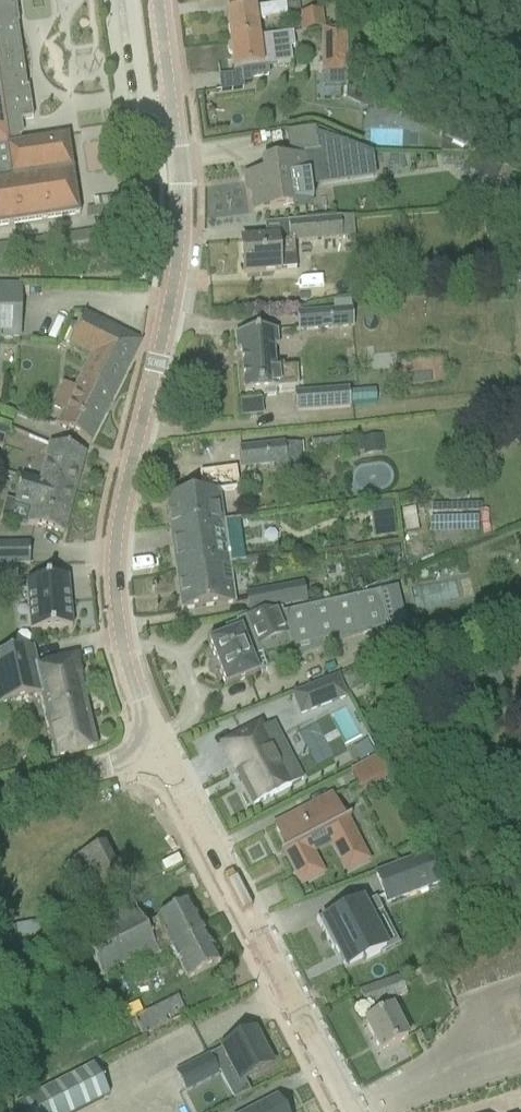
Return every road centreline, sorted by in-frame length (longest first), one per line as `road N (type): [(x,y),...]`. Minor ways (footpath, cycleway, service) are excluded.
road 1 (tertiary): [(153,751),(108,589),(112,533),(173,287),(178,148)]
road 2 (tertiary): [(347,1111),(153,751)]
road 3 (residential): [(126,0),(140,116),(178,148)]
road 4 (tertiary): [(0,796),(153,751)]
road 5 (tertiary): [(178,148),(161,0)]

